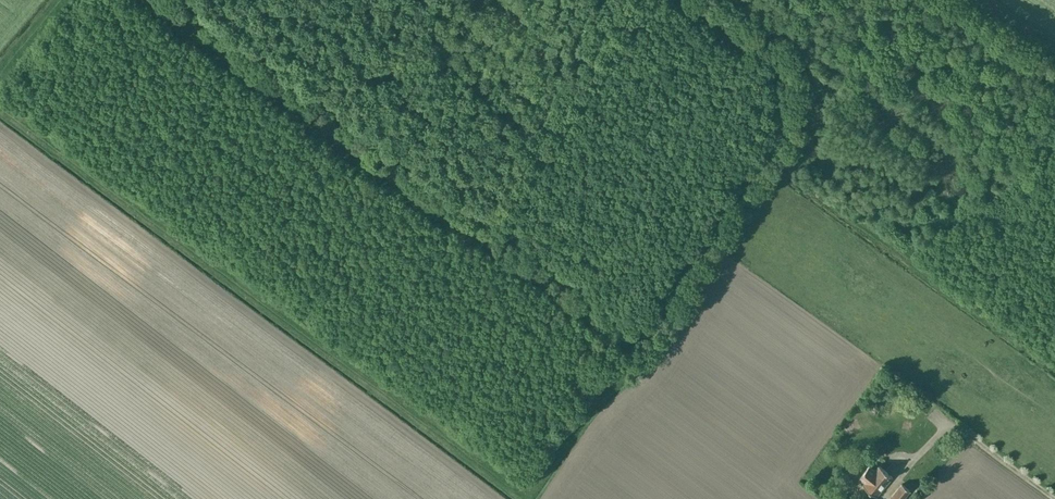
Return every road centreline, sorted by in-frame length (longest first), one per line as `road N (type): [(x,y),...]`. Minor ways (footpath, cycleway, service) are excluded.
road 1 (track): [(0,107),(523,492),(623,372),(765,158)]
road 2 (track): [(1054,367),(765,158)]
road 3 (track): [(765,158),(783,129),(781,66),(699,0)]

